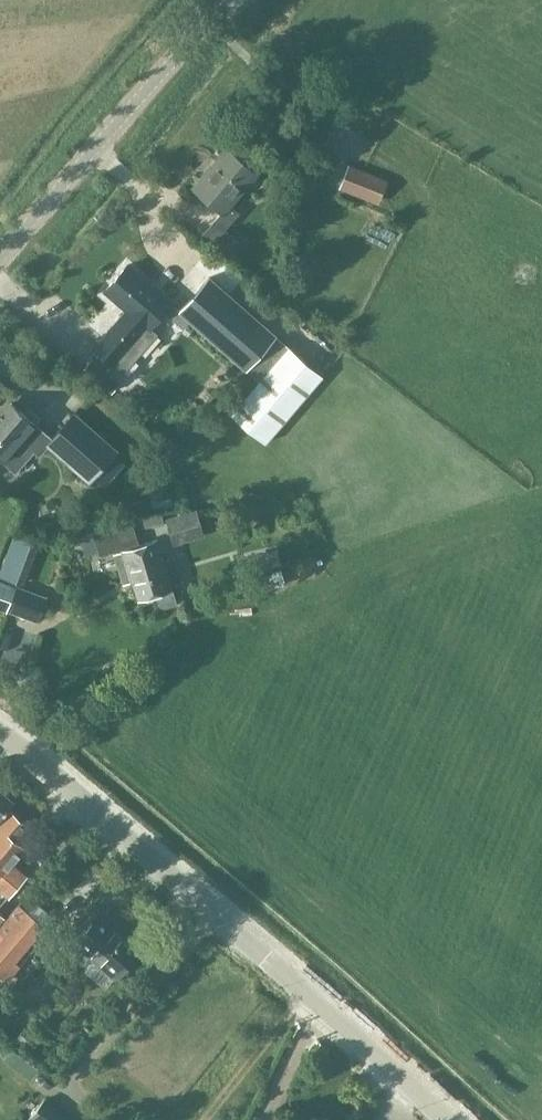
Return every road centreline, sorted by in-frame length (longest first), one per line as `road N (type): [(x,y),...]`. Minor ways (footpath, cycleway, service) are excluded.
road 1 (tertiary): [(451,1119),(305,988),(0,737)]
road 2 (tertiary): [(0,258),(239,0)]

